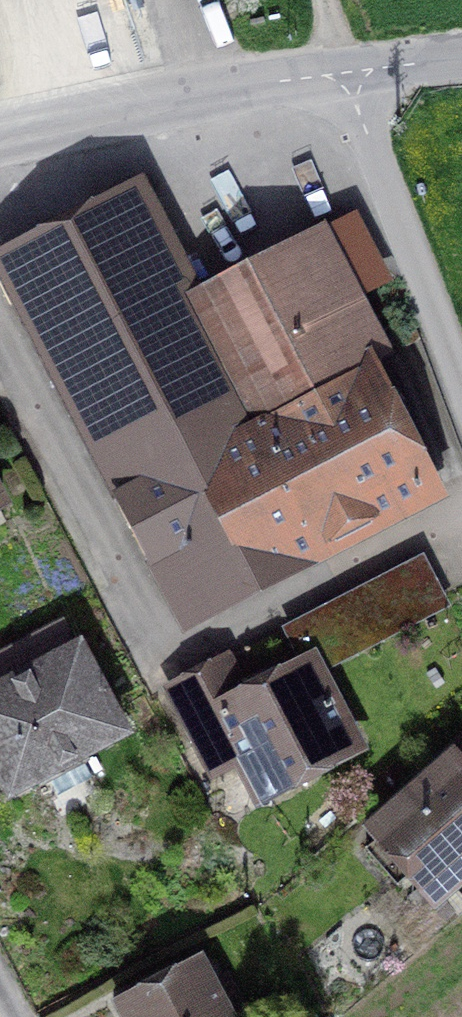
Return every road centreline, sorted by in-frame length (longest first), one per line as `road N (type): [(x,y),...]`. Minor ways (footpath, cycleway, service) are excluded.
road 1 (tertiary): [(351,72),(0,139)]
road 2 (residential): [(351,72),(461,358)]

